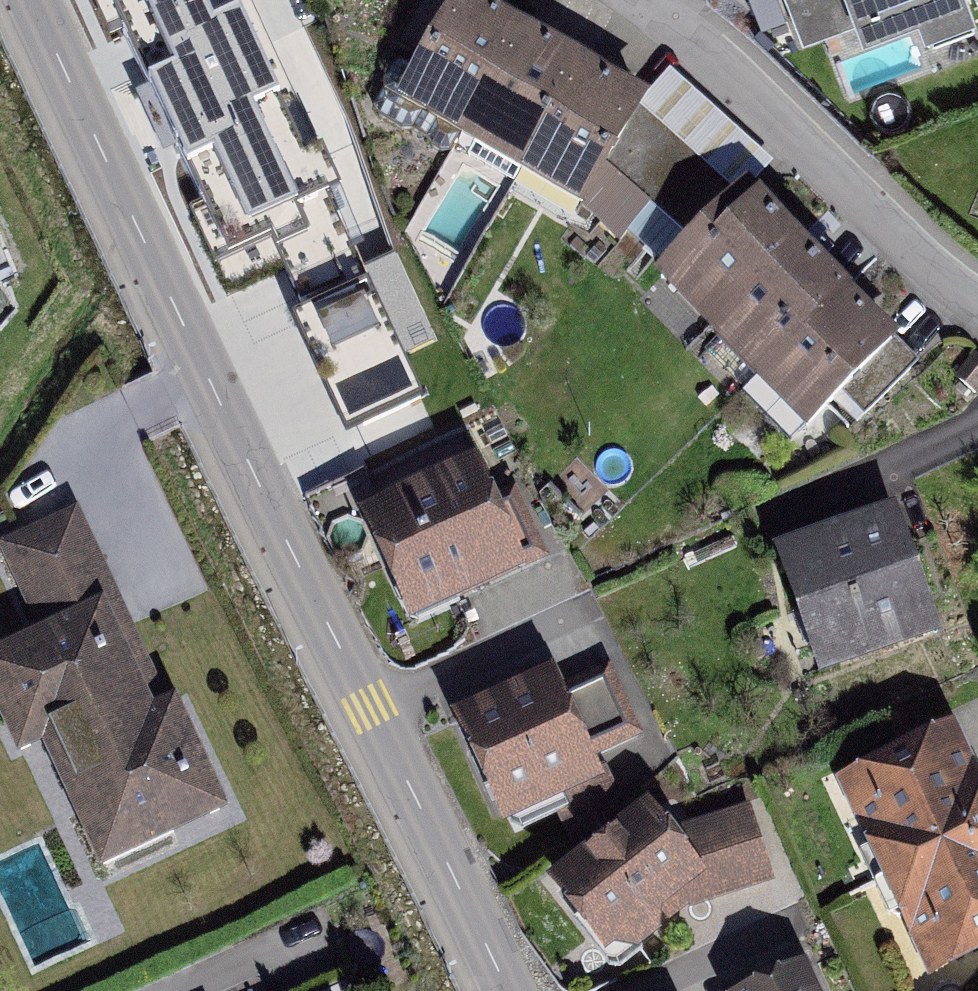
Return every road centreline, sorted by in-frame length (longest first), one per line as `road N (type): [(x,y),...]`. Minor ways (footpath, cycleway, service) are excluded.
road 1 (tertiary): [(508,990),(32,0)]
road 2 (residential): [(977,311),(653,0)]
road 3 (residential): [(795,515),(977,440)]
road 4 (residential): [(178,990),(317,926)]

